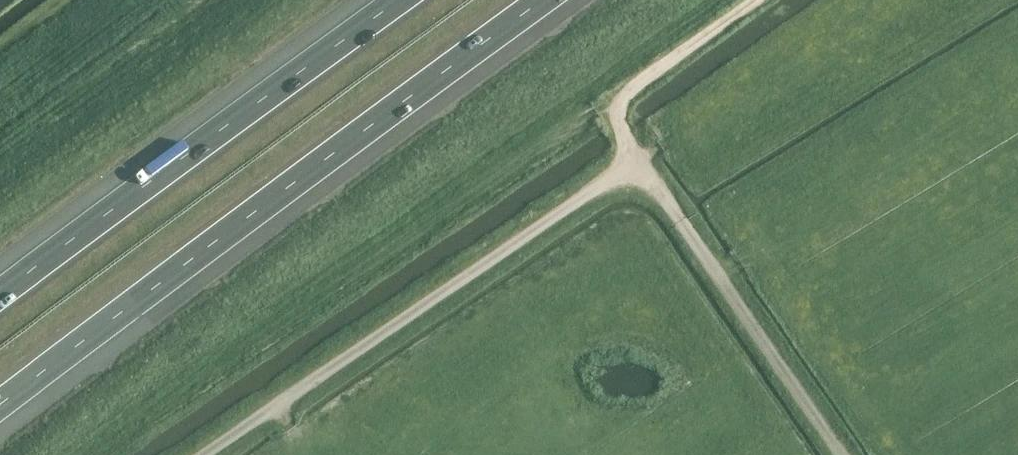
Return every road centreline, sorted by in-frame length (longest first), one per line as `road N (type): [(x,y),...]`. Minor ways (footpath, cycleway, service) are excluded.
road 1 (unclassified): [(211,454),(517,230),(610,172),(635,168),(840,454)]
road 2 (motorway): [(0,404),(546,0)]
road 3 (motorway): [(396,0),(0,288)]
road 4 (track): [(635,168),(621,128),(628,93),(758,0)]

